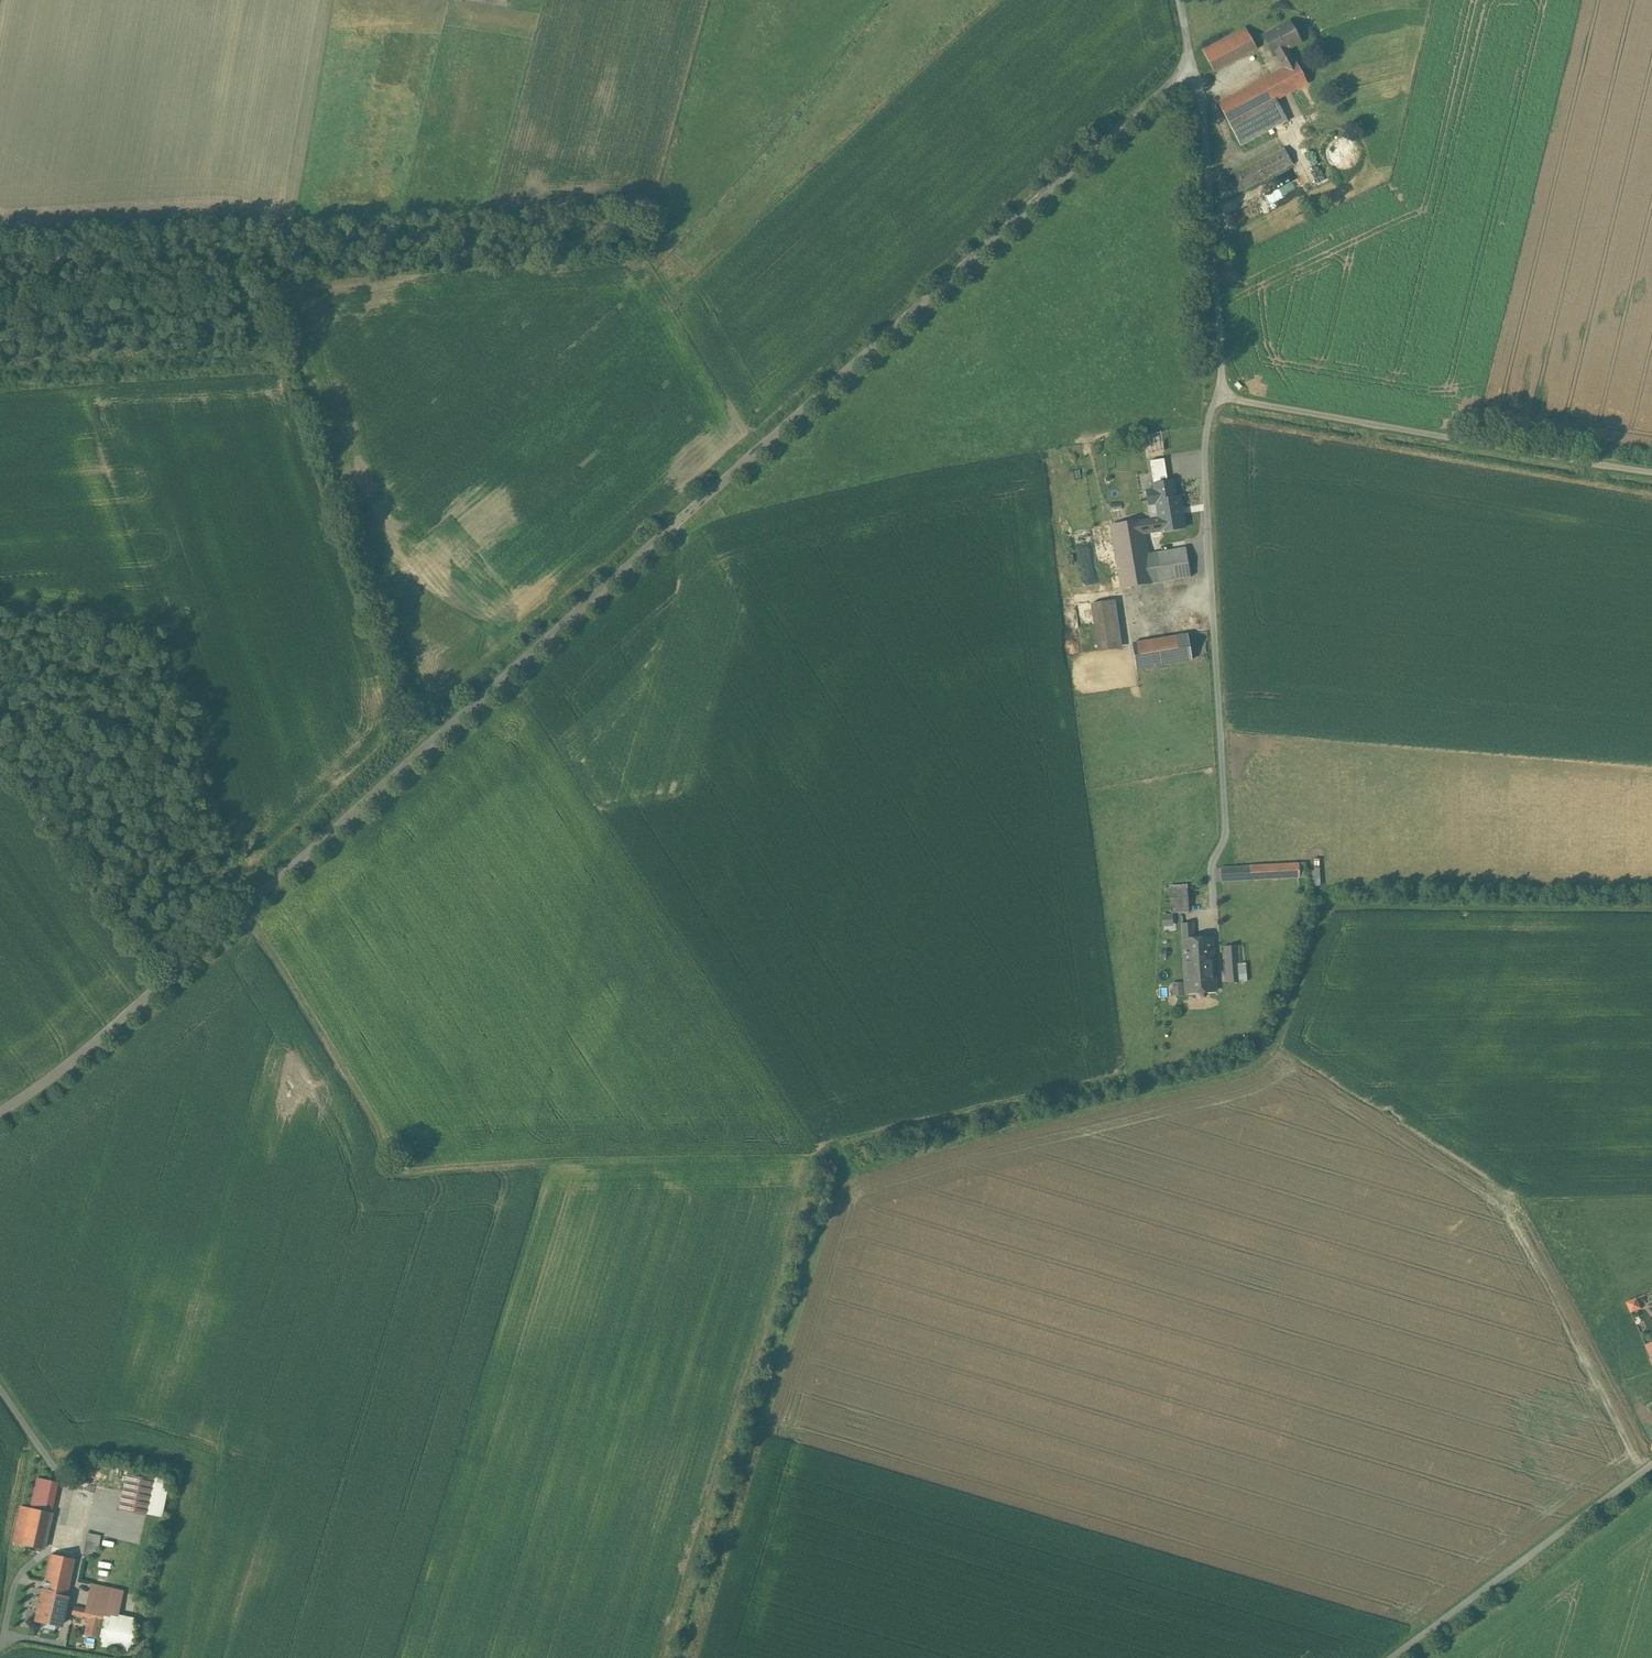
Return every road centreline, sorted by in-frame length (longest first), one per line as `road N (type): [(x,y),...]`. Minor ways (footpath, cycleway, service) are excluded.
road 1 (unclassified): [(0,1111),(91,1048),(1191,66)]
road 2 (unclassified): [(1217,393),(1205,453),(1228,820),(1215,864),(1217,918)]
road 3 (track): [(239,917),(257,933),(401,1170),(548,1164)]
road 4 (unclassified): [(1651,472),(1217,393)]
road 5 (unclassified): [(1217,393),(1208,172),(1191,66)]
road 6 (unclassified): [(1392,1657),(1651,1466)]

